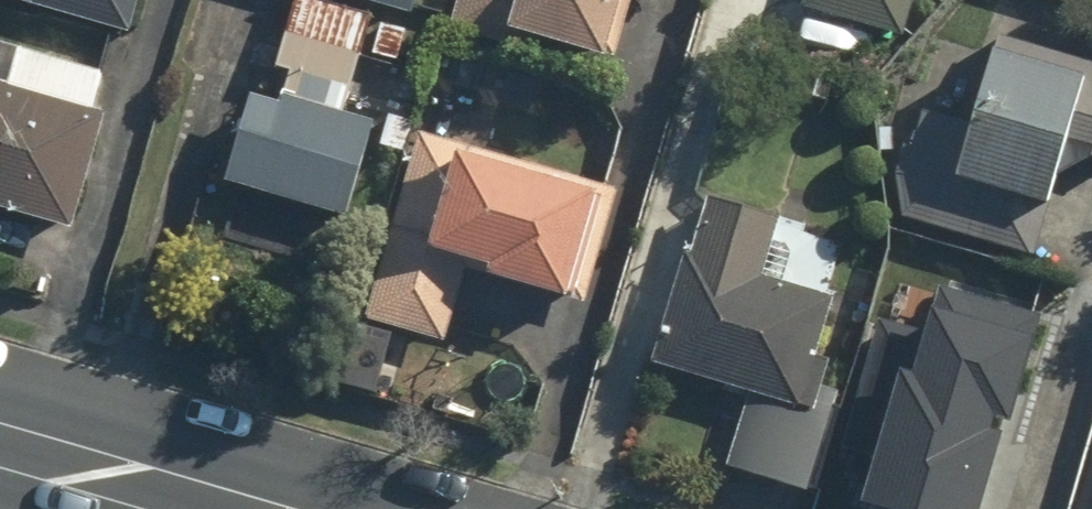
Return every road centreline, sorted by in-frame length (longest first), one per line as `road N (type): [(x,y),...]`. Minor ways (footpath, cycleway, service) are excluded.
road 1 (tertiary): [(227,508),(0,443)]

